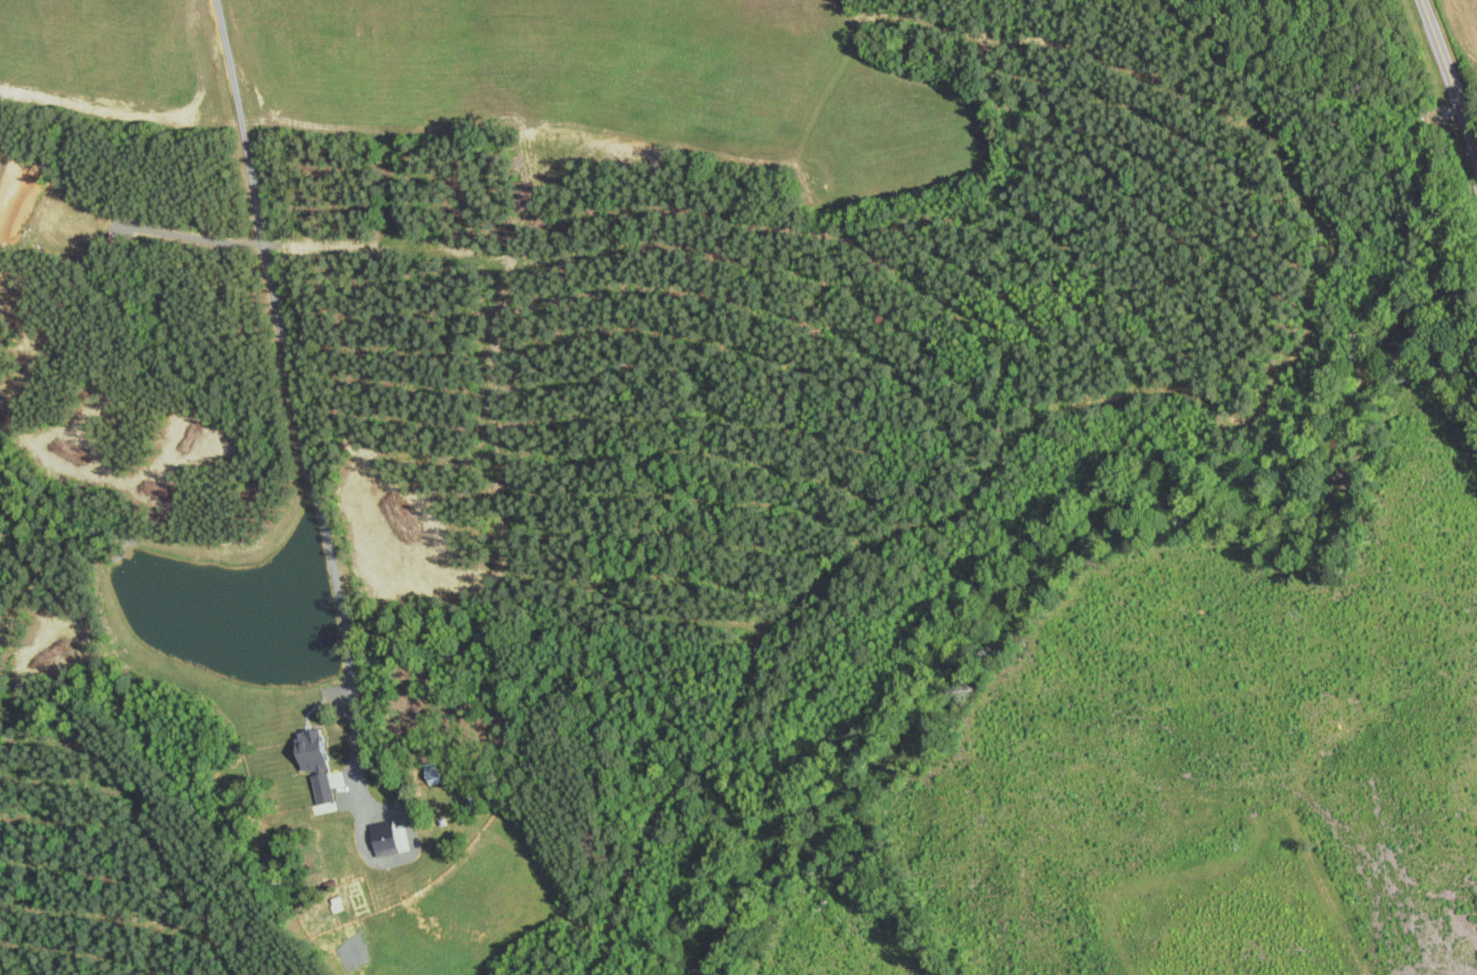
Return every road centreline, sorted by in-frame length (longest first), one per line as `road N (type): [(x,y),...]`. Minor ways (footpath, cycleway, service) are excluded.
road 1 (residential): [(204,0),(236,122),(317,572),(339,746),(337,974)]
road 2 (tertiary): [(1476,147),(1422,0)]

